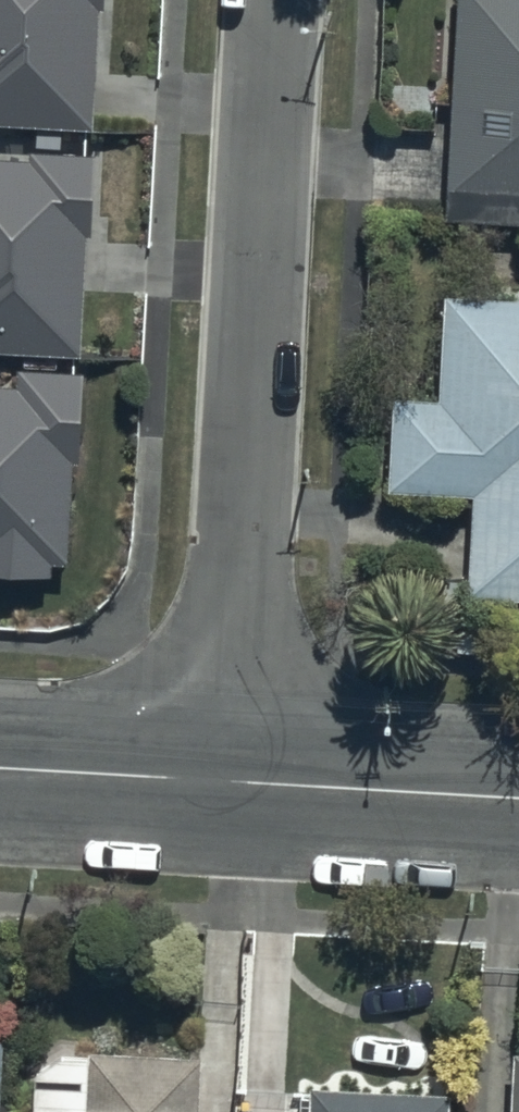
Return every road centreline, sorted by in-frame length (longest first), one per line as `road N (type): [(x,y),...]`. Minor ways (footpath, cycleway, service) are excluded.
road 1 (residential): [(234,781),(277,0)]
road 2 (tertiary): [(518,797),(234,781)]
road 3 (tertiary): [(234,781),(0,768)]

